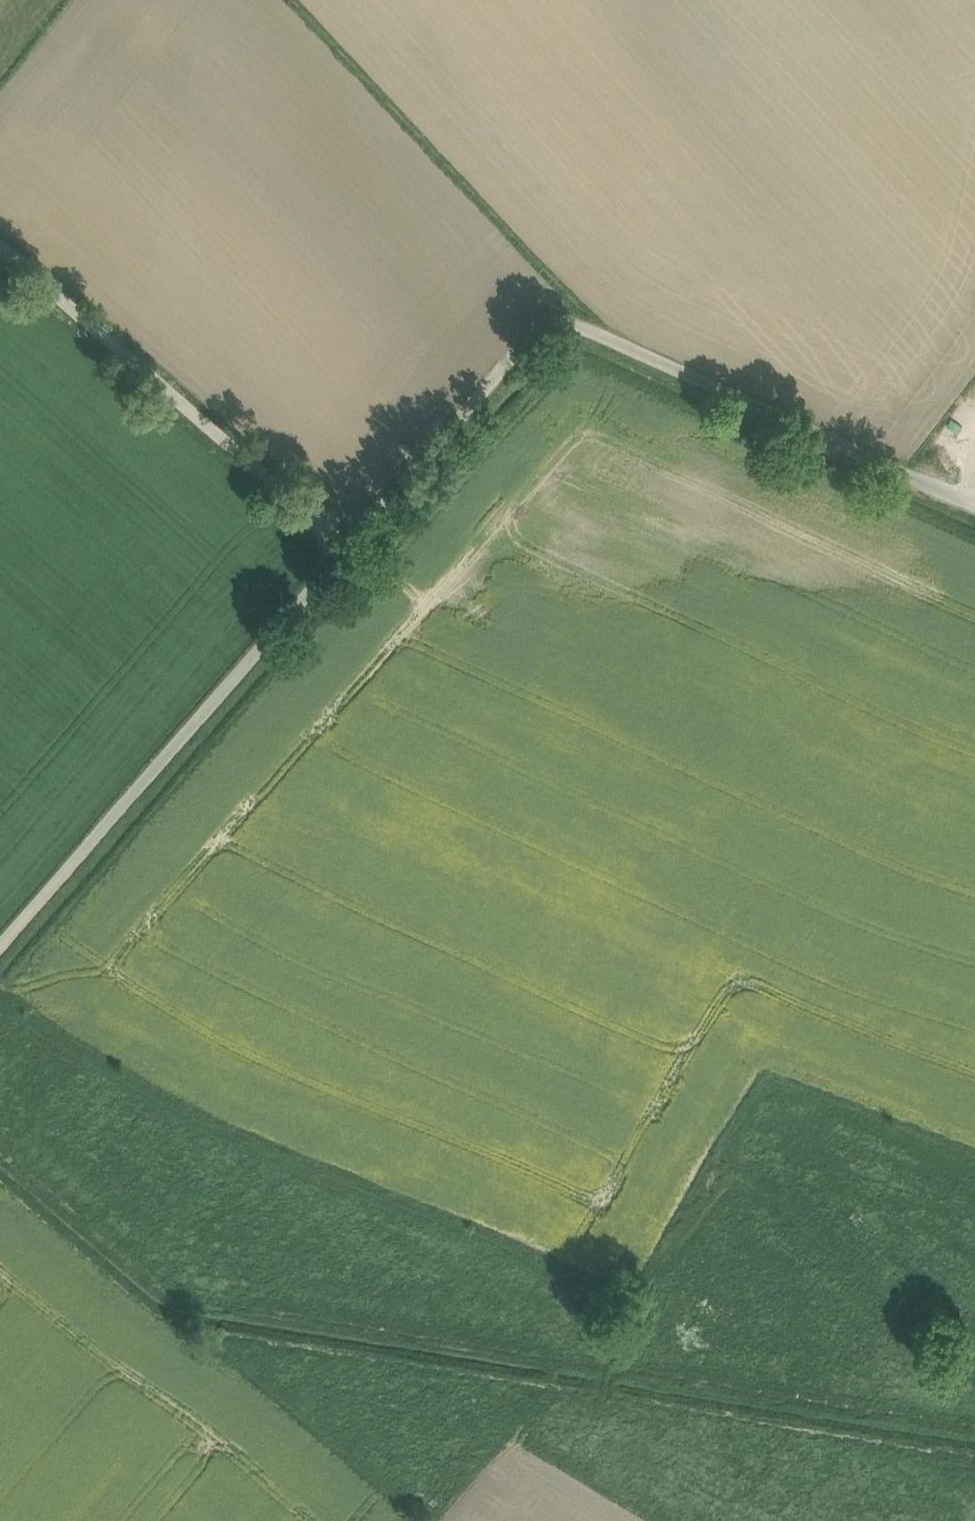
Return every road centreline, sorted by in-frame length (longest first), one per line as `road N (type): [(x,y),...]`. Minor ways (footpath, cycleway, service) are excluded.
road 1 (unclassified): [(348,547),(536,333),(556,322),(581,325),(974,500)]
road 2 (unclassified): [(0,944),(348,547)]
road 3 (unclassified): [(0,246),(348,547)]

